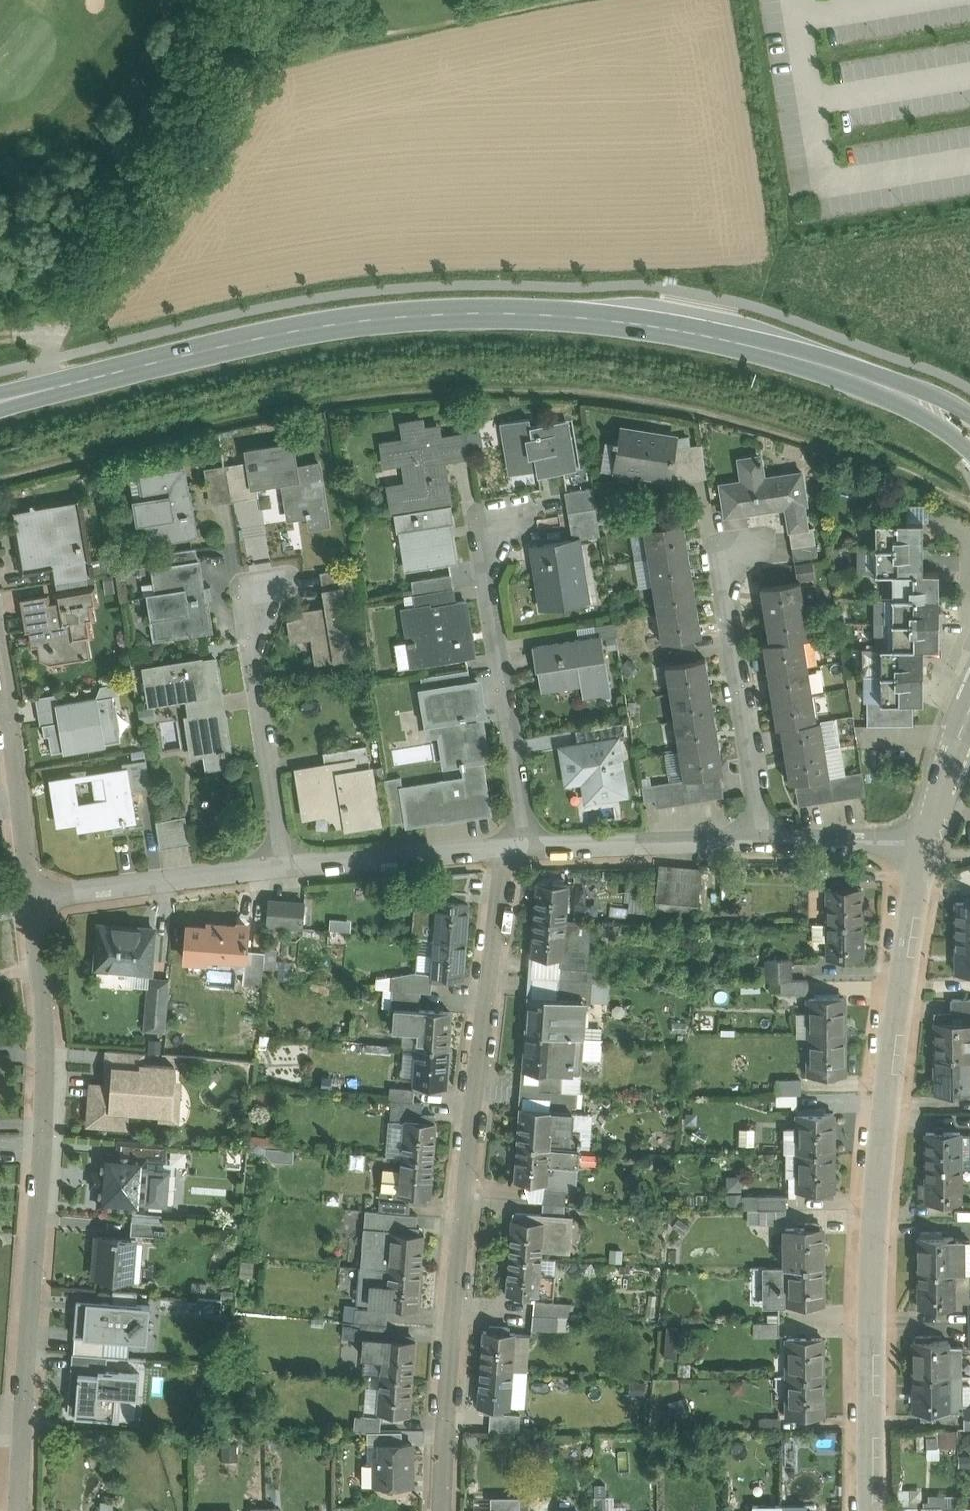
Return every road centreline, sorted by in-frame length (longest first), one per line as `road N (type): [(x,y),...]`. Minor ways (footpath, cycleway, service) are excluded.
road 1 (tertiary): [(0,401),(324,326),(517,312),(641,324),(757,347),(876,383),(969,432)]
road 2 (residential): [(931,843),(897,1010),(874,1210),(869,1510)]
road 3 (residential): [(451,1510),(487,1027),(514,850)]
road 4 (residential): [(18,1510),(45,1046),(30,899)]
road 5 (residential): [(498,524),(531,849)]
road 6 (residential): [(744,549),(728,609),(765,841)]
road 7 (residential): [(258,595),(253,655),(282,868)]
road 8 (residential): [(282,868),(30,899)]
road 9 (residential): [(765,841),(531,849)]
road 10 (residential): [(514,850),(282,868)]
road 11 (residential): [(30,899),(0,672)]
road 12 (residential): [(931,843),(765,841)]
road 13 (residential): [(969,713),(931,843)]

